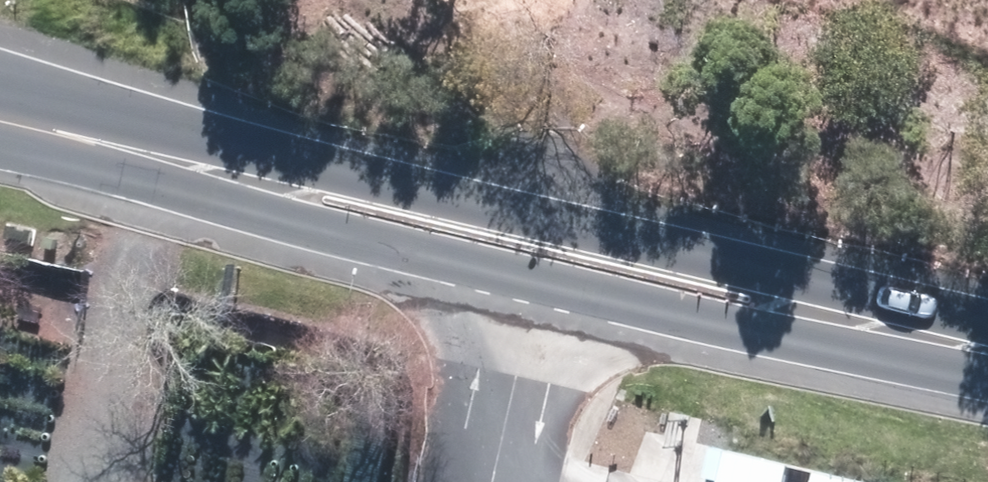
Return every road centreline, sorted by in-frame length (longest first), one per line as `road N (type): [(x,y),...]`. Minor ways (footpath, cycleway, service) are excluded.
road 1 (secondary): [(987,376),(559,290),(274,210),(43,123)]
road 2 (secondary): [(43,123),(281,157),(987,319)]

